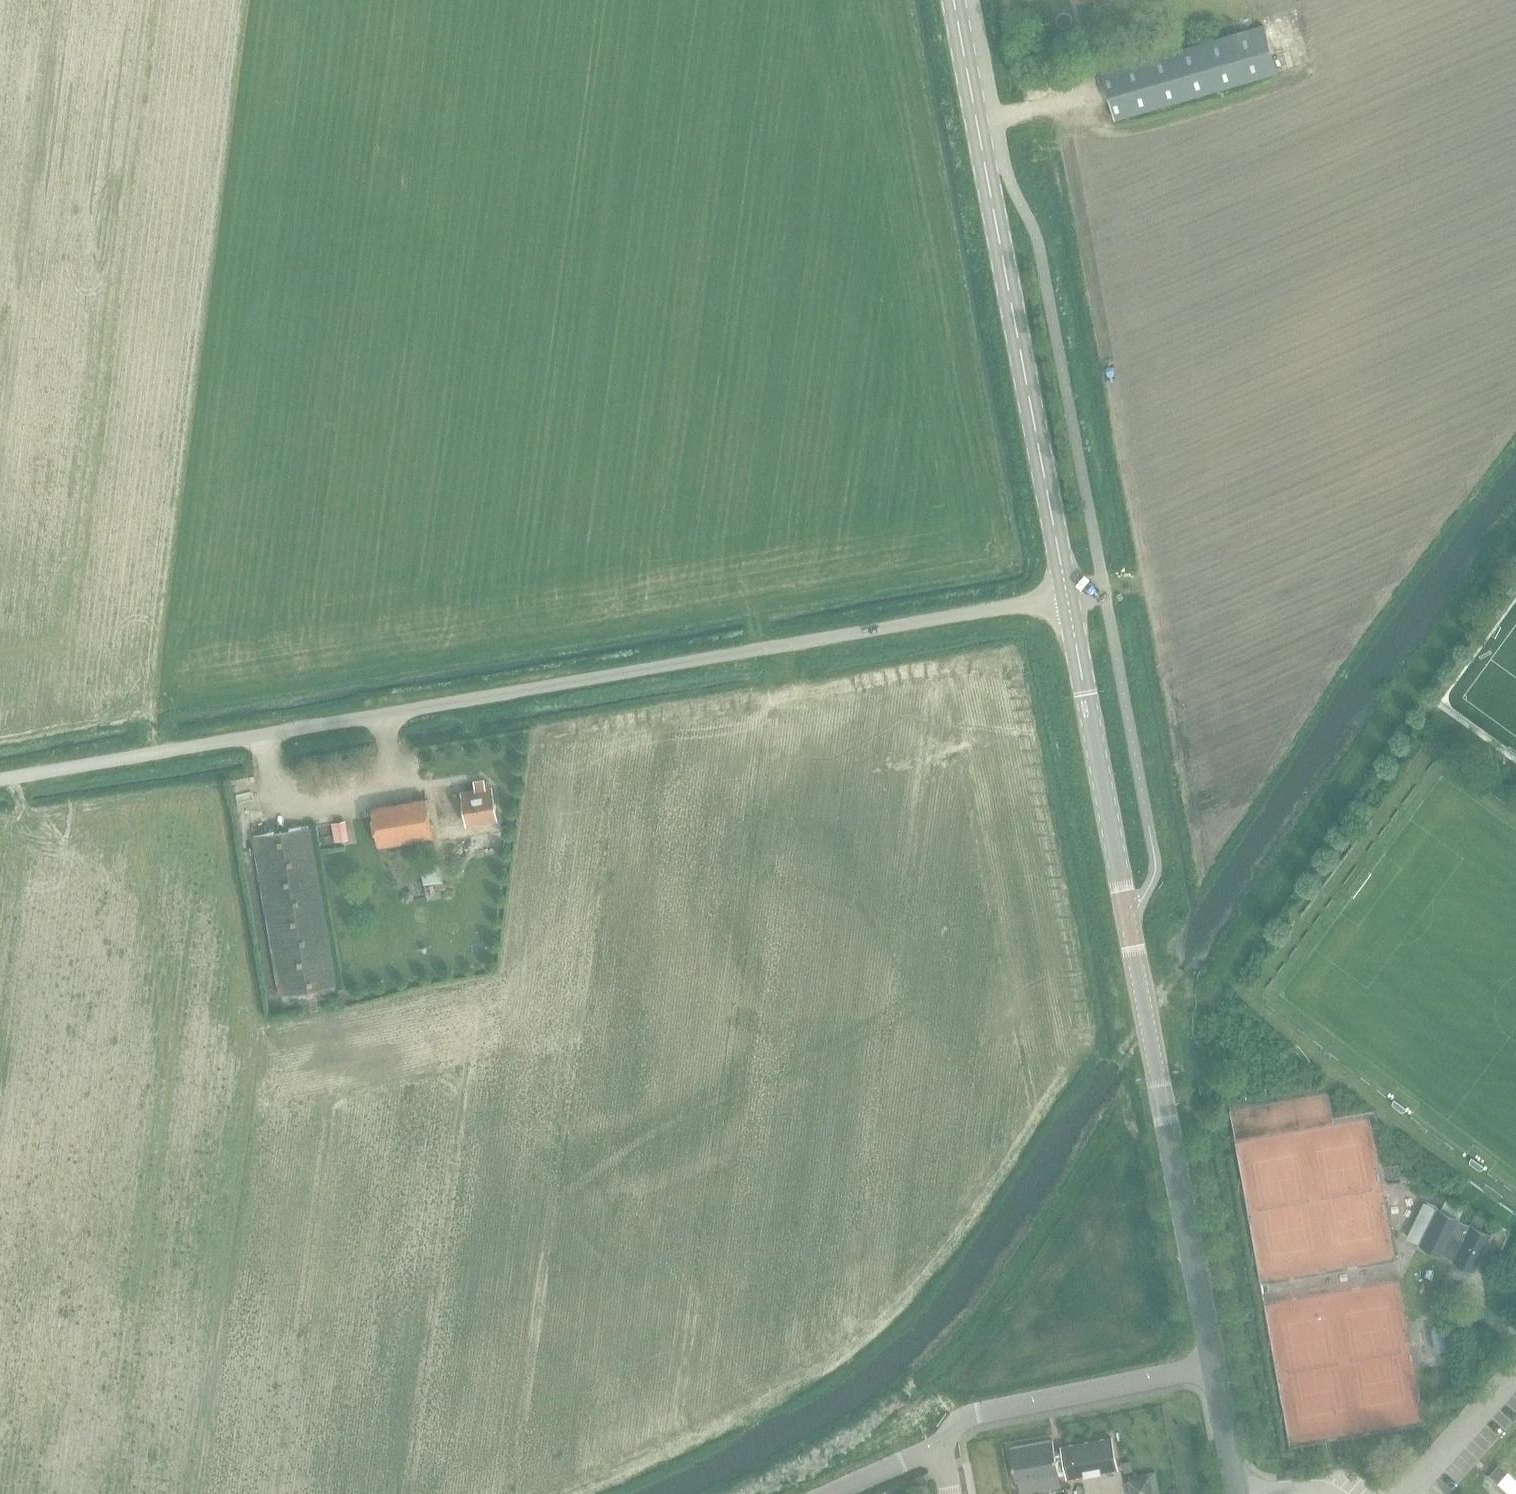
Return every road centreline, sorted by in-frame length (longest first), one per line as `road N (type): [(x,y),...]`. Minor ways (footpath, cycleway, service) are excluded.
road 1 (unclassified): [(0,787),(1065,595)]
road 2 (tertiary): [(1212,1368),(1065,595)]
road 3 (tertiary): [(1065,595),(948,0)]
road 4 (residential): [(1212,1368),(972,1431),(929,1461)]
road 5 (tertiary): [(1237,1493),(1212,1368)]

